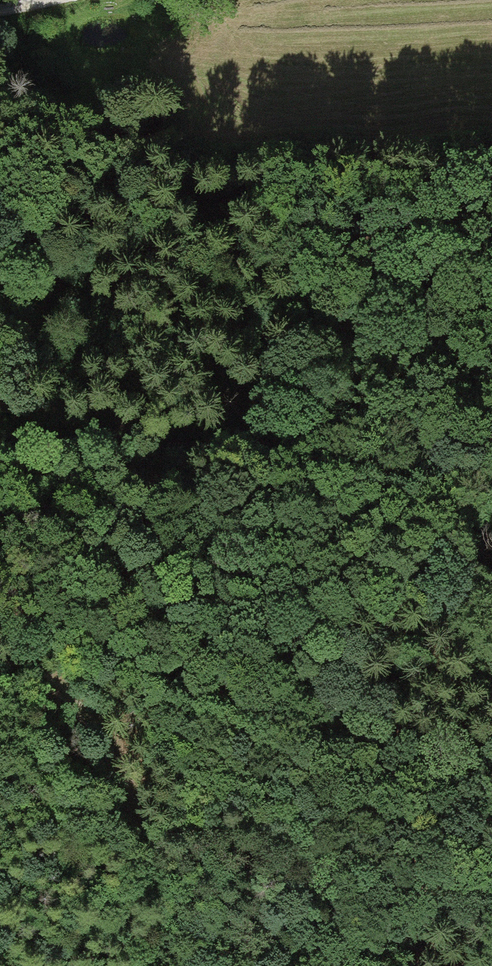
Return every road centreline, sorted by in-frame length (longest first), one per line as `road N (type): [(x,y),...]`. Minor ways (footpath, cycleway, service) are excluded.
road 1 (track): [(0,414),(285,447),(406,488),(491,497)]
road 2 (track): [(176,965),(134,803),(91,735),(32,687),(0,680)]

